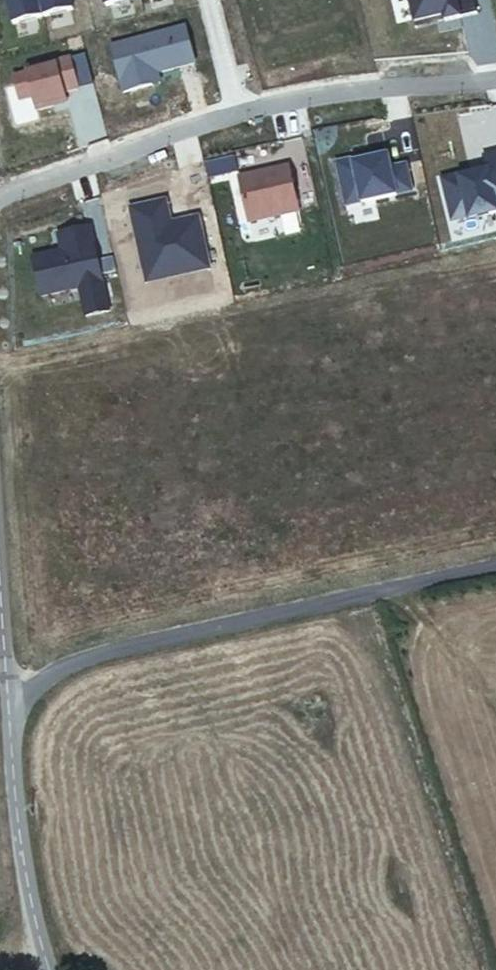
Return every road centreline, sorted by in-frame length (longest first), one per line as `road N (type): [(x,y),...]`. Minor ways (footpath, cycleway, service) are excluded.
road 1 (residential): [(495,570),(144,648),(68,671),(15,705)]
road 2 (unclassified): [(15,705),(27,882),(50,969)]
road 3 (residential): [(495,76),(352,86),(238,113)]
road 4 (residential): [(238,113),(0,198)]
road 5 (unclassified): [(0,491),(15,705)]

